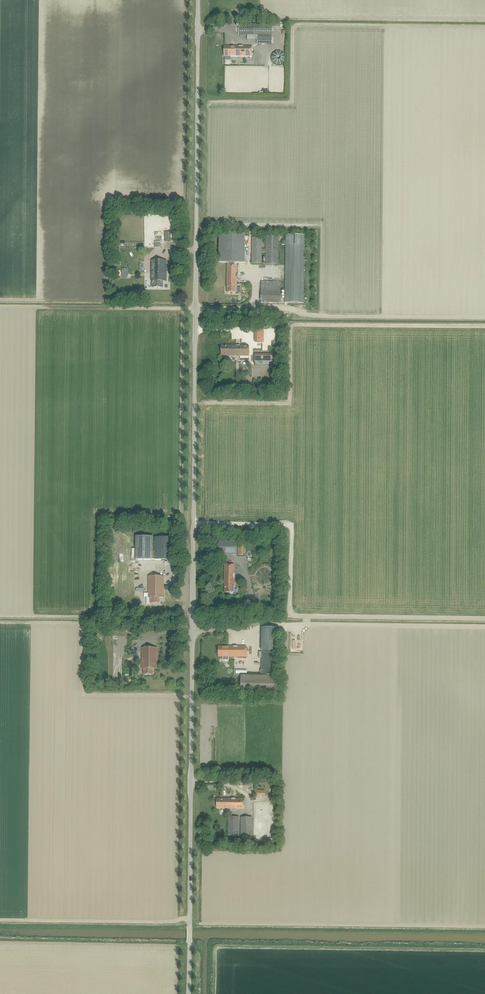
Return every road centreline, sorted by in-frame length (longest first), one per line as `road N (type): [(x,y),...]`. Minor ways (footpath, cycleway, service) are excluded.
road 1 (unclassified): [(188,993),(198,0)]

